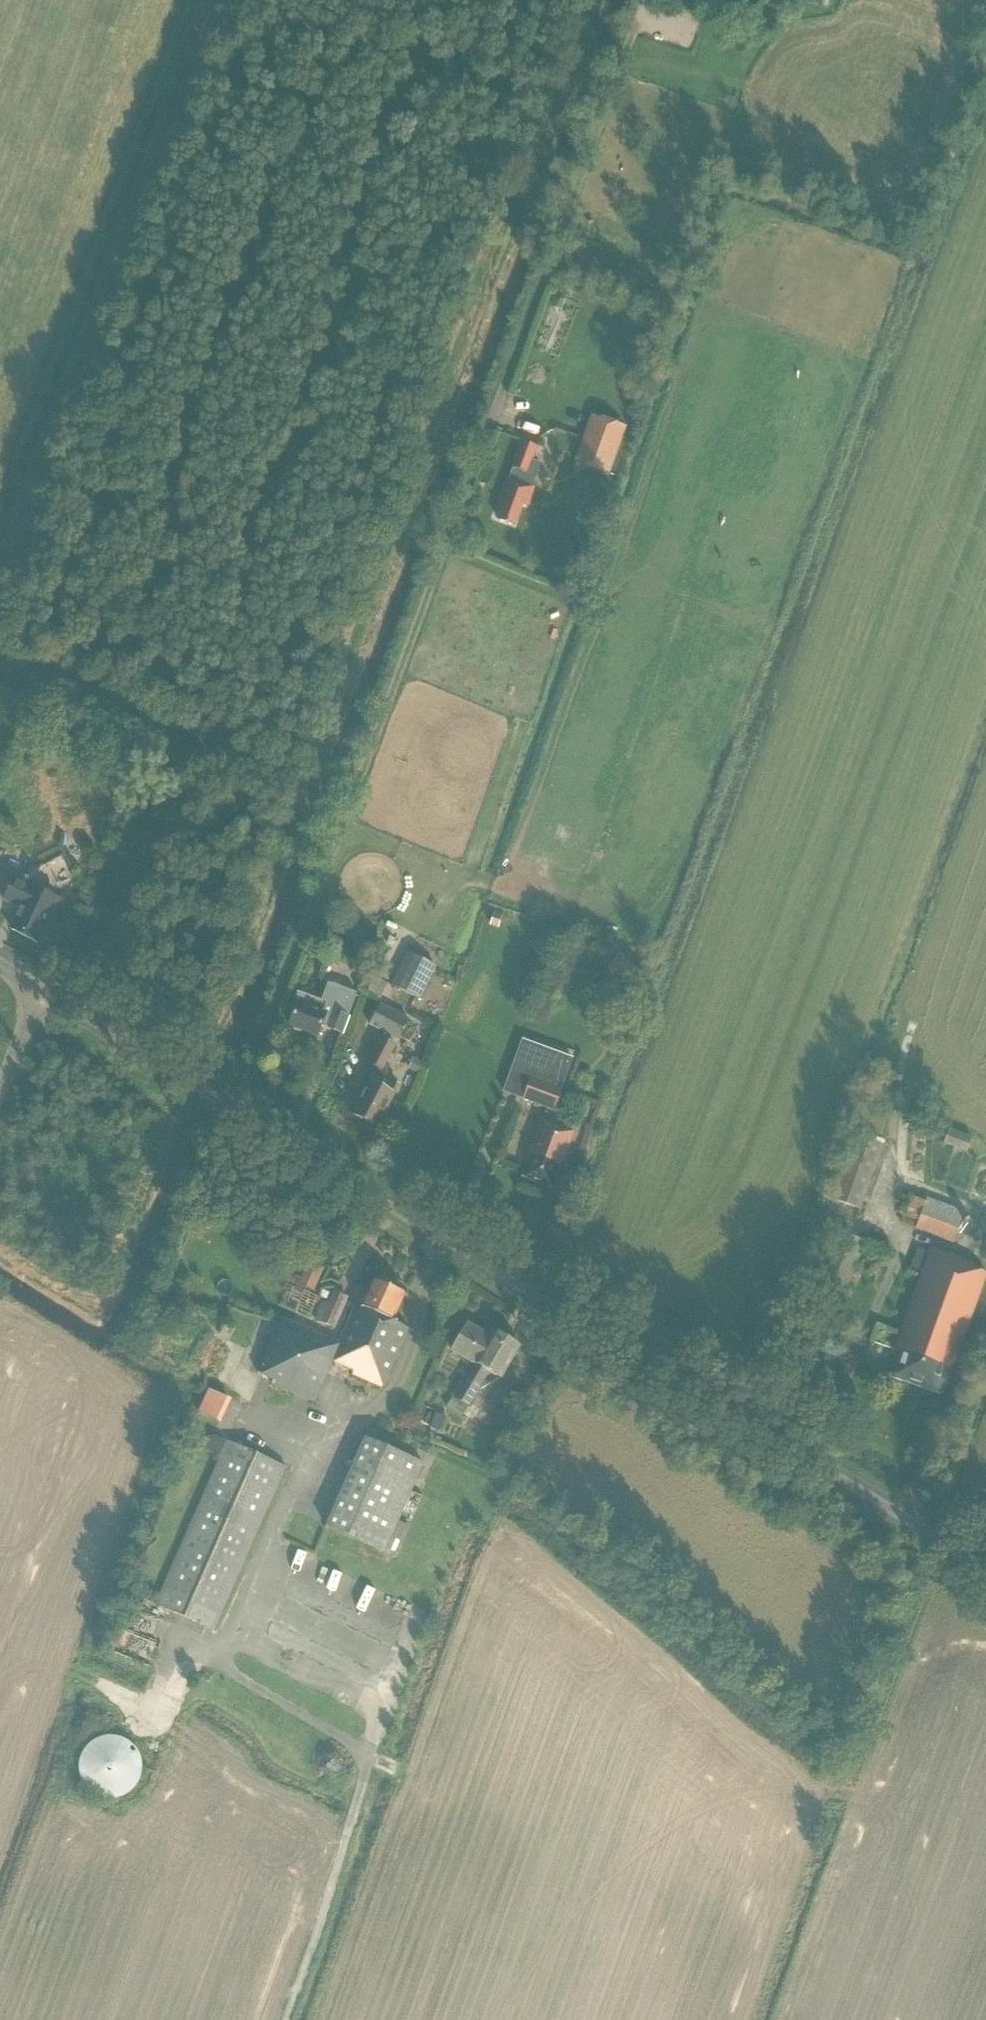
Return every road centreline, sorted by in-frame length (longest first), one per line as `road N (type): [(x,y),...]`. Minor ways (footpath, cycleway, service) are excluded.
road 1 (tertiary): [(985,1564),(41,991)]

